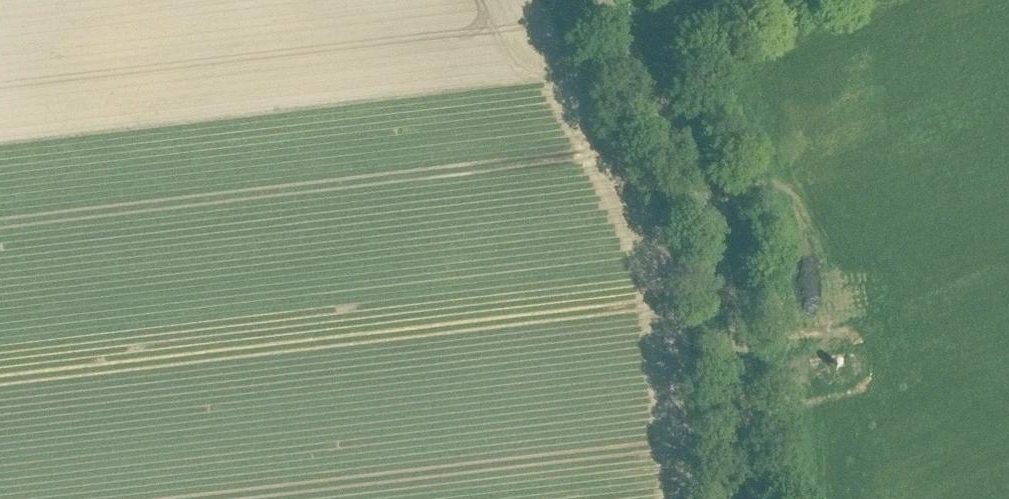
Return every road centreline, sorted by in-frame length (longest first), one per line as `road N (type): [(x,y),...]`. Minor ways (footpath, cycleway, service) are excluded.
road 1 (unclassified): [(754,498),(744,377),(709,222),(604,0)]

